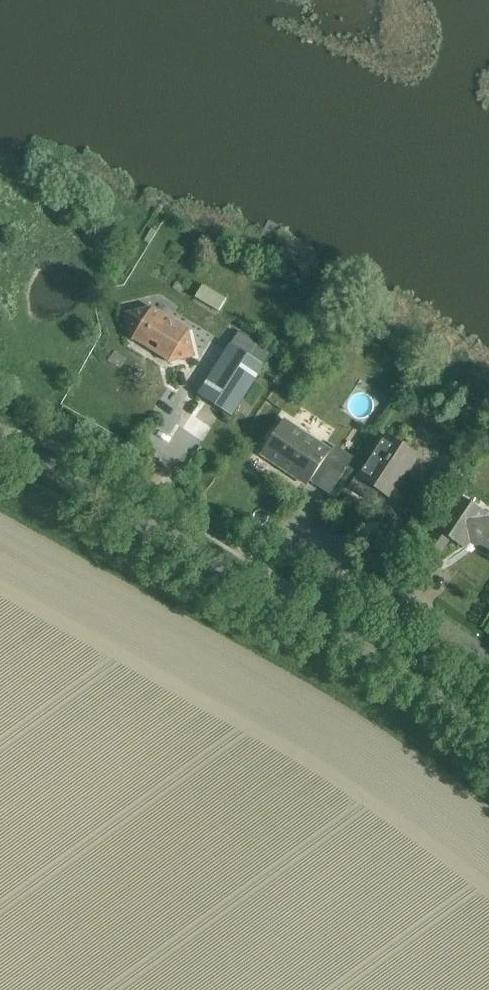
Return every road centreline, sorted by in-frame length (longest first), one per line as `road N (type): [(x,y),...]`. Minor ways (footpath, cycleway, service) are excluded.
road 1 (unclassified): [(488,732),(0,442)]
road 2 (residential): [(488,658),(352,569)]

